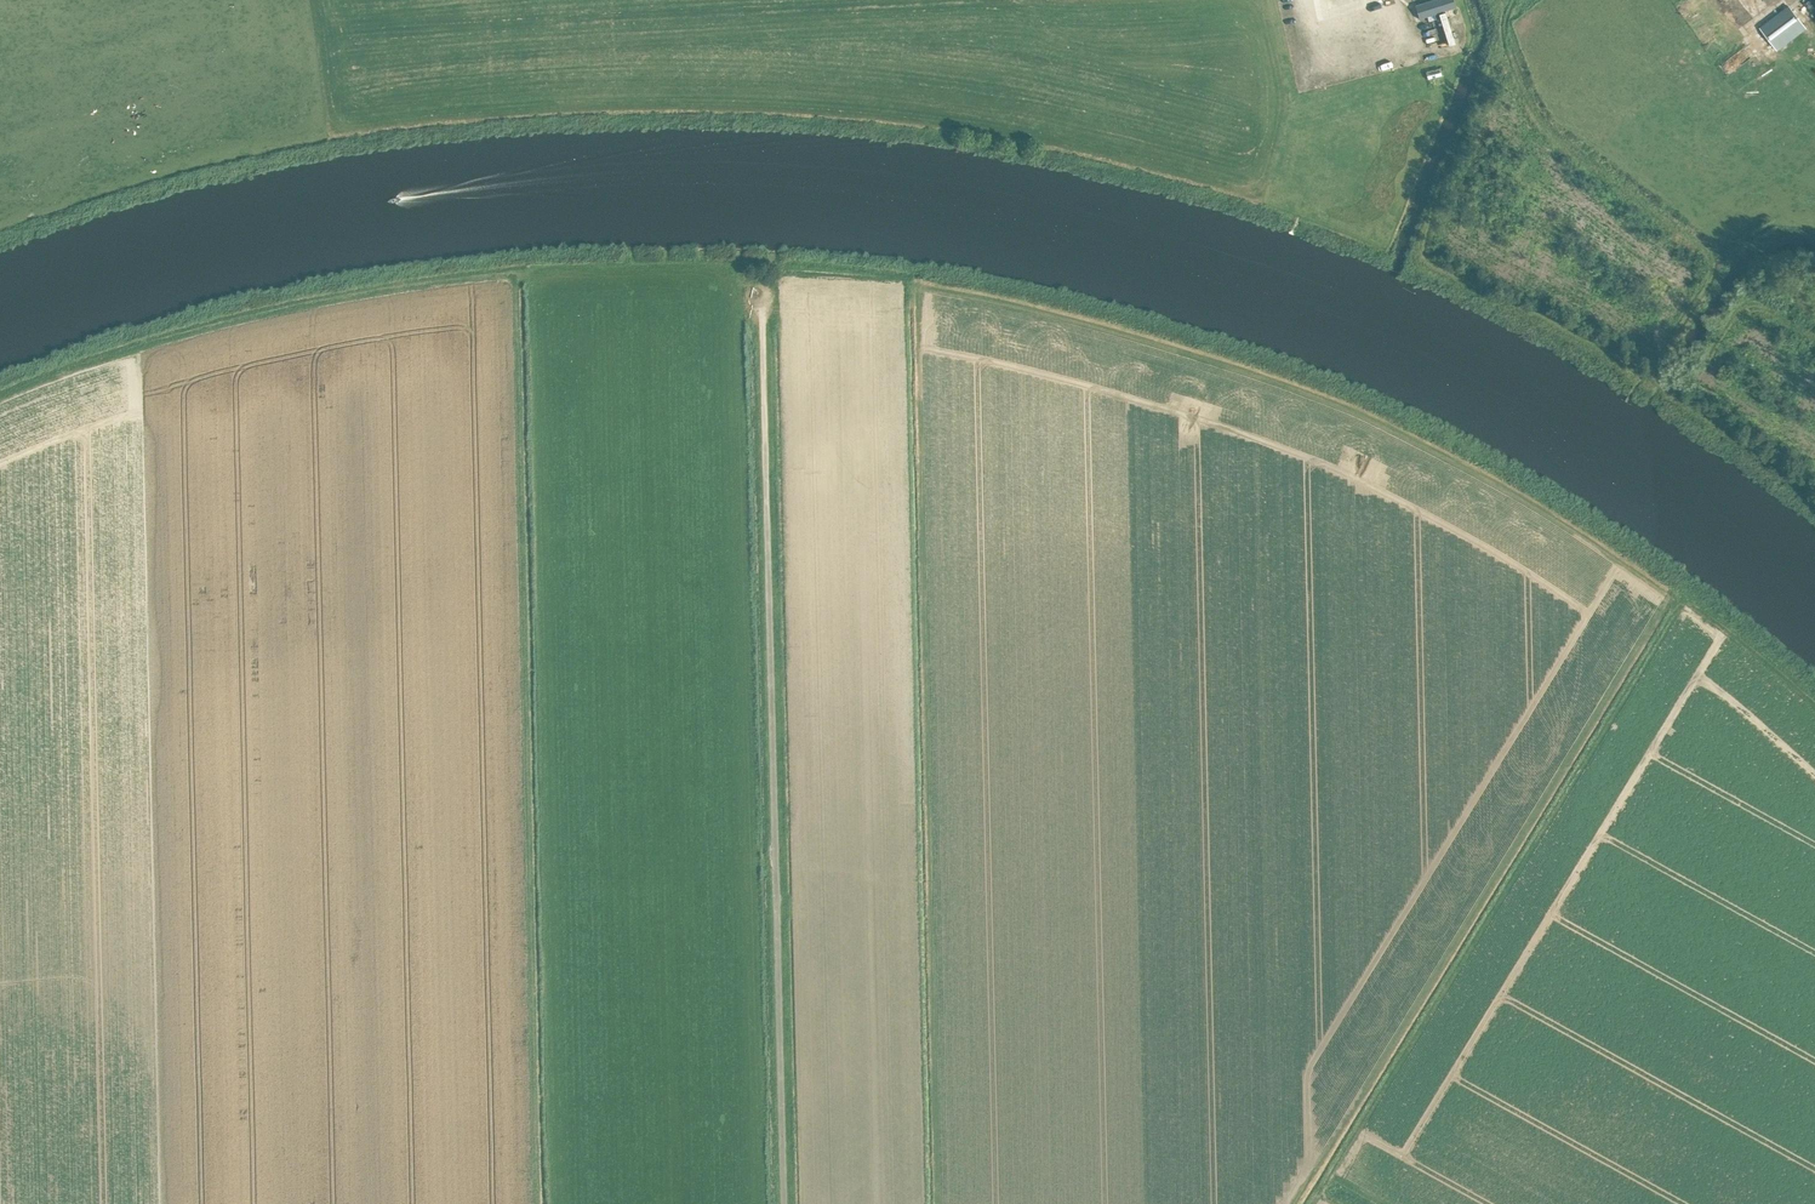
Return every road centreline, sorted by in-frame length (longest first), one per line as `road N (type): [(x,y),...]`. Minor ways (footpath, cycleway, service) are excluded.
road 1 (unclassified): [(786,1203),(766,299)]

